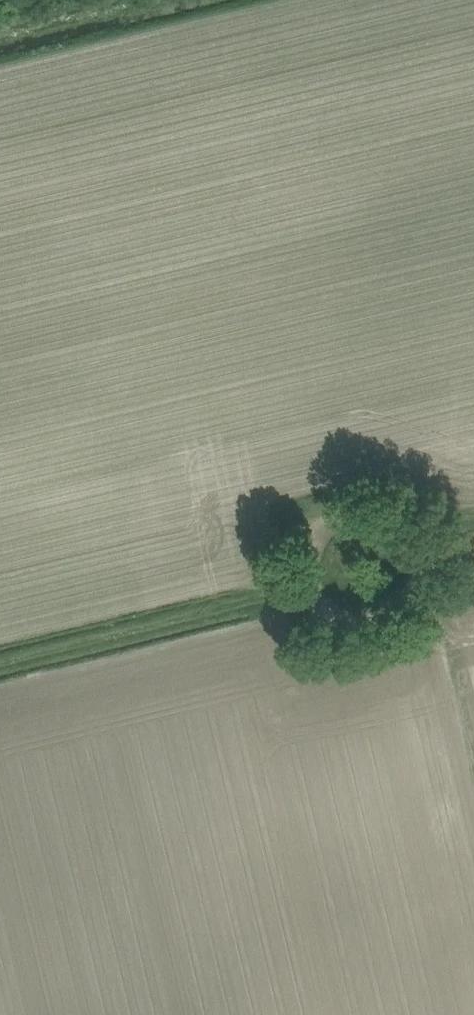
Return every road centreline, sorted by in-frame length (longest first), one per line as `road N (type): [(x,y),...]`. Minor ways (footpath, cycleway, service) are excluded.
road 1 (unclassified): [(468,539),(417,535),(377,513),(346,514),(311,528),(306,554),(320,612),(339,625),(375,625),(400,612),(434,561)]
road 2 (track): [(0,660),(310,579)]

